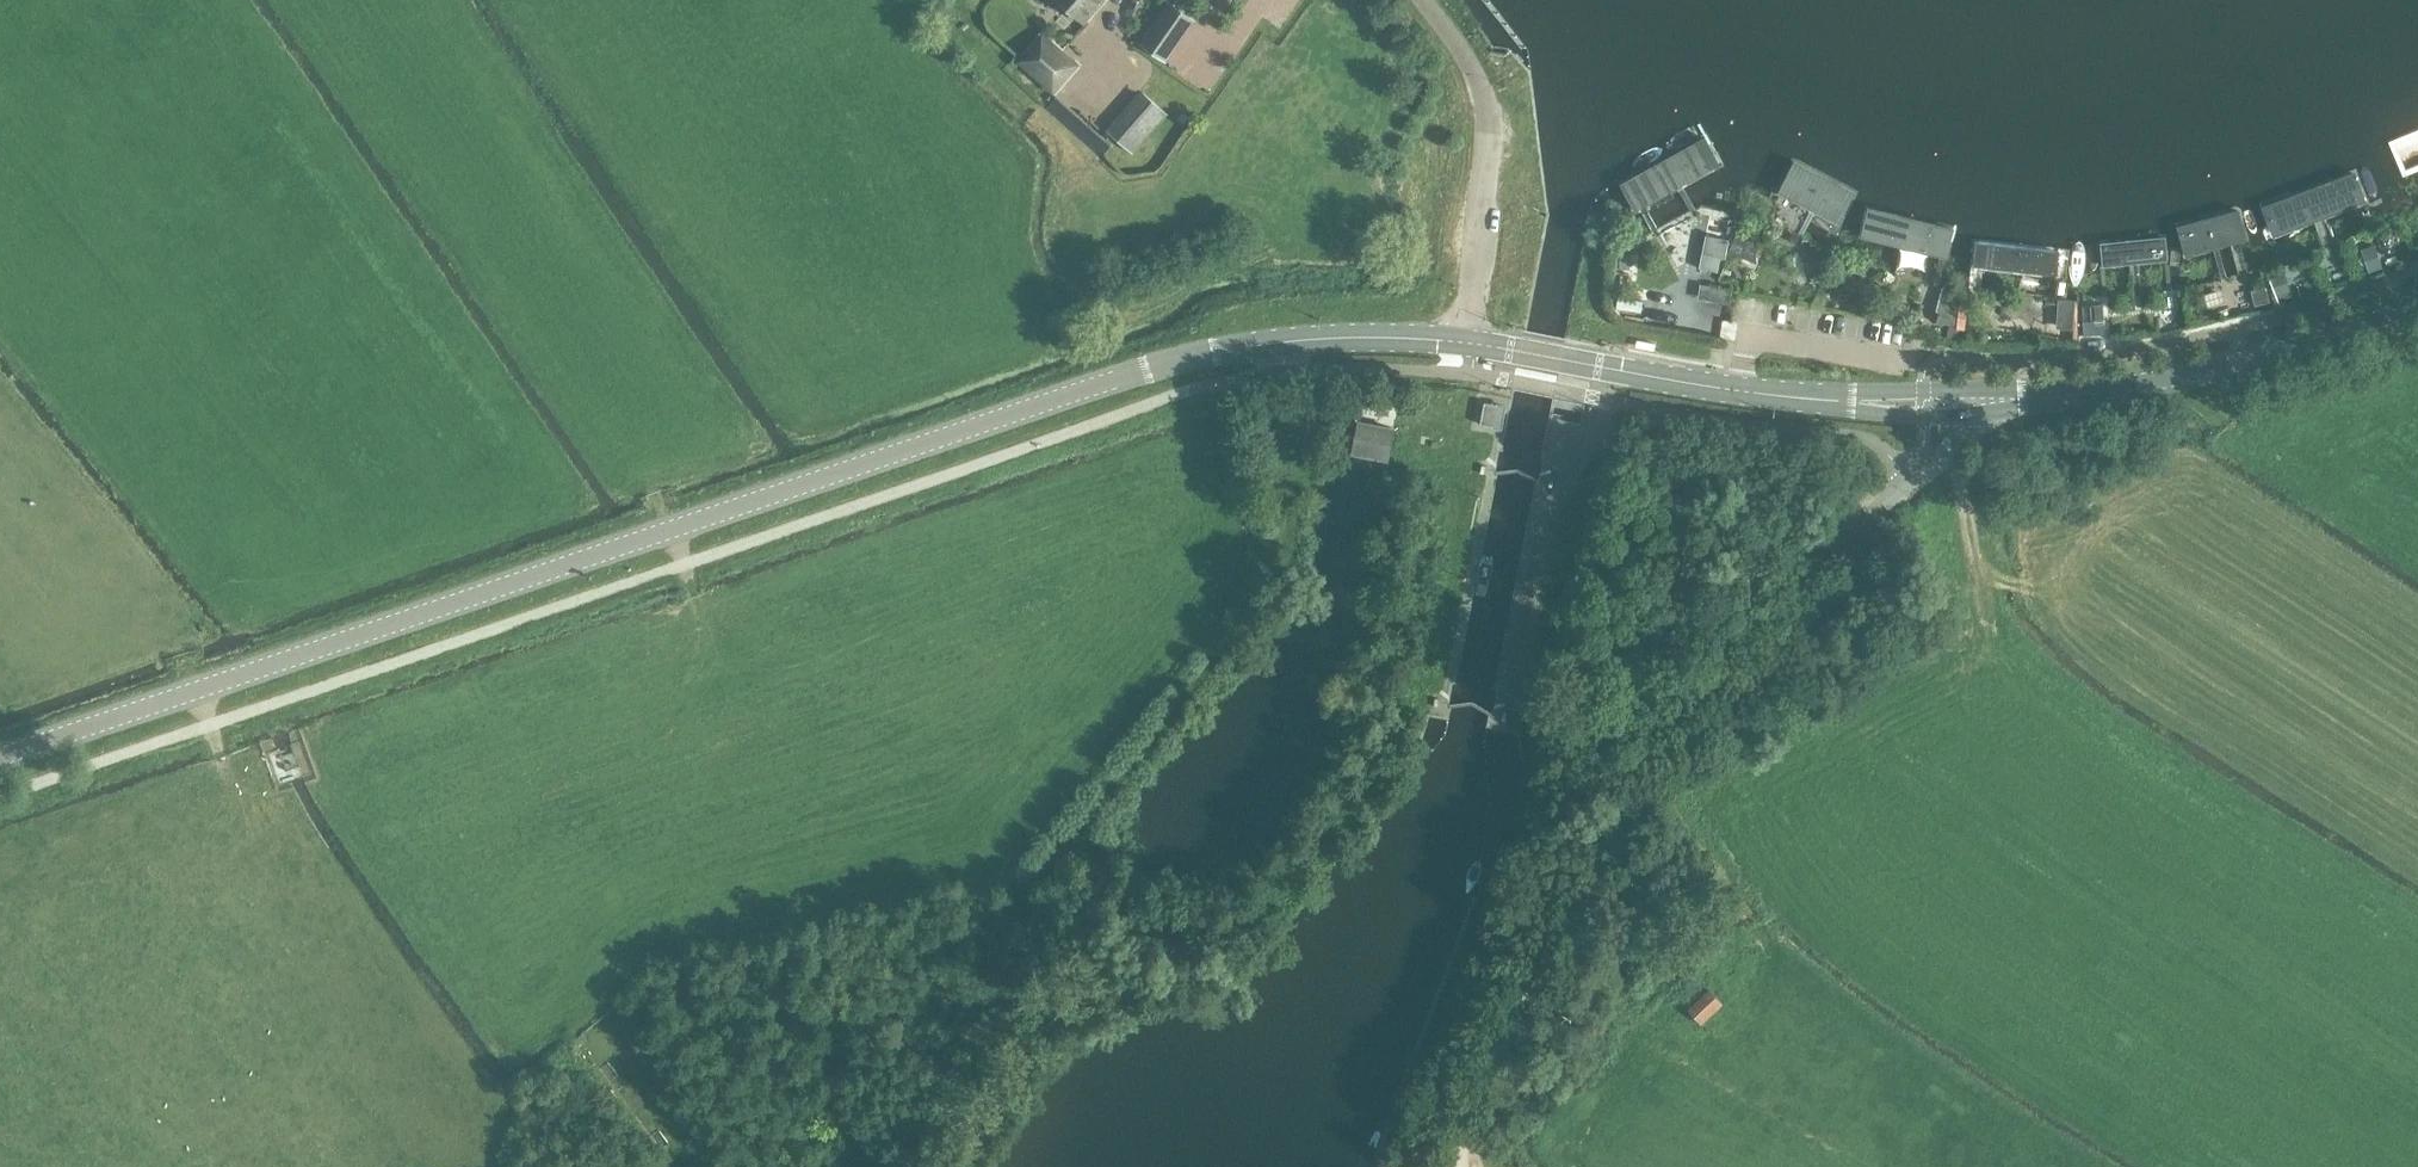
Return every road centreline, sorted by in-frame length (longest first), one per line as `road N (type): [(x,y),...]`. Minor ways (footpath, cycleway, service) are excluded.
road 1 (secondary): [(0,760),(1172,363),(1240,348),(1374,338),(1470,342)]
road 2 (unclassified): [(1457,1166),(1493,1025),(1531,963),(1831,560),(1959,442),(1985,400)]
road 3 (secondary): [(1985,400),(2181,375),(2417,302)]
road 4 (secondary): [(1569,359),(1738,391),(1925,405),(1985,400)]
road 5 (unclassified): [(1421,0),(1457,43),(1483,94),(1470,342)]
road 6 (track): [(167,629),(202,692),(266,896)]
road 7 (track): [(699,618),(639,455)]
road 8 (track): [(2298,481),(2181,375)]

